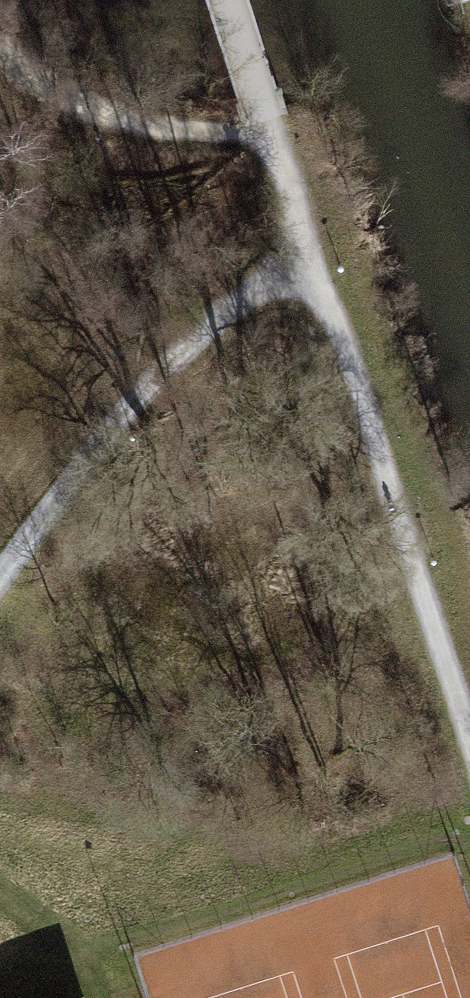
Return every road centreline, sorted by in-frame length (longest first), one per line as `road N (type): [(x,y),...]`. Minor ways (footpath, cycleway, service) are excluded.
road 1 (track): [(270,141),(469,752)]
road 2 (track): [(307,249),(143,391),(0,580)]
road 3 (track): [(0,42),(35,85),(131,127),(270,141)]
road 4 (track): [(226,0),(270,141)]

